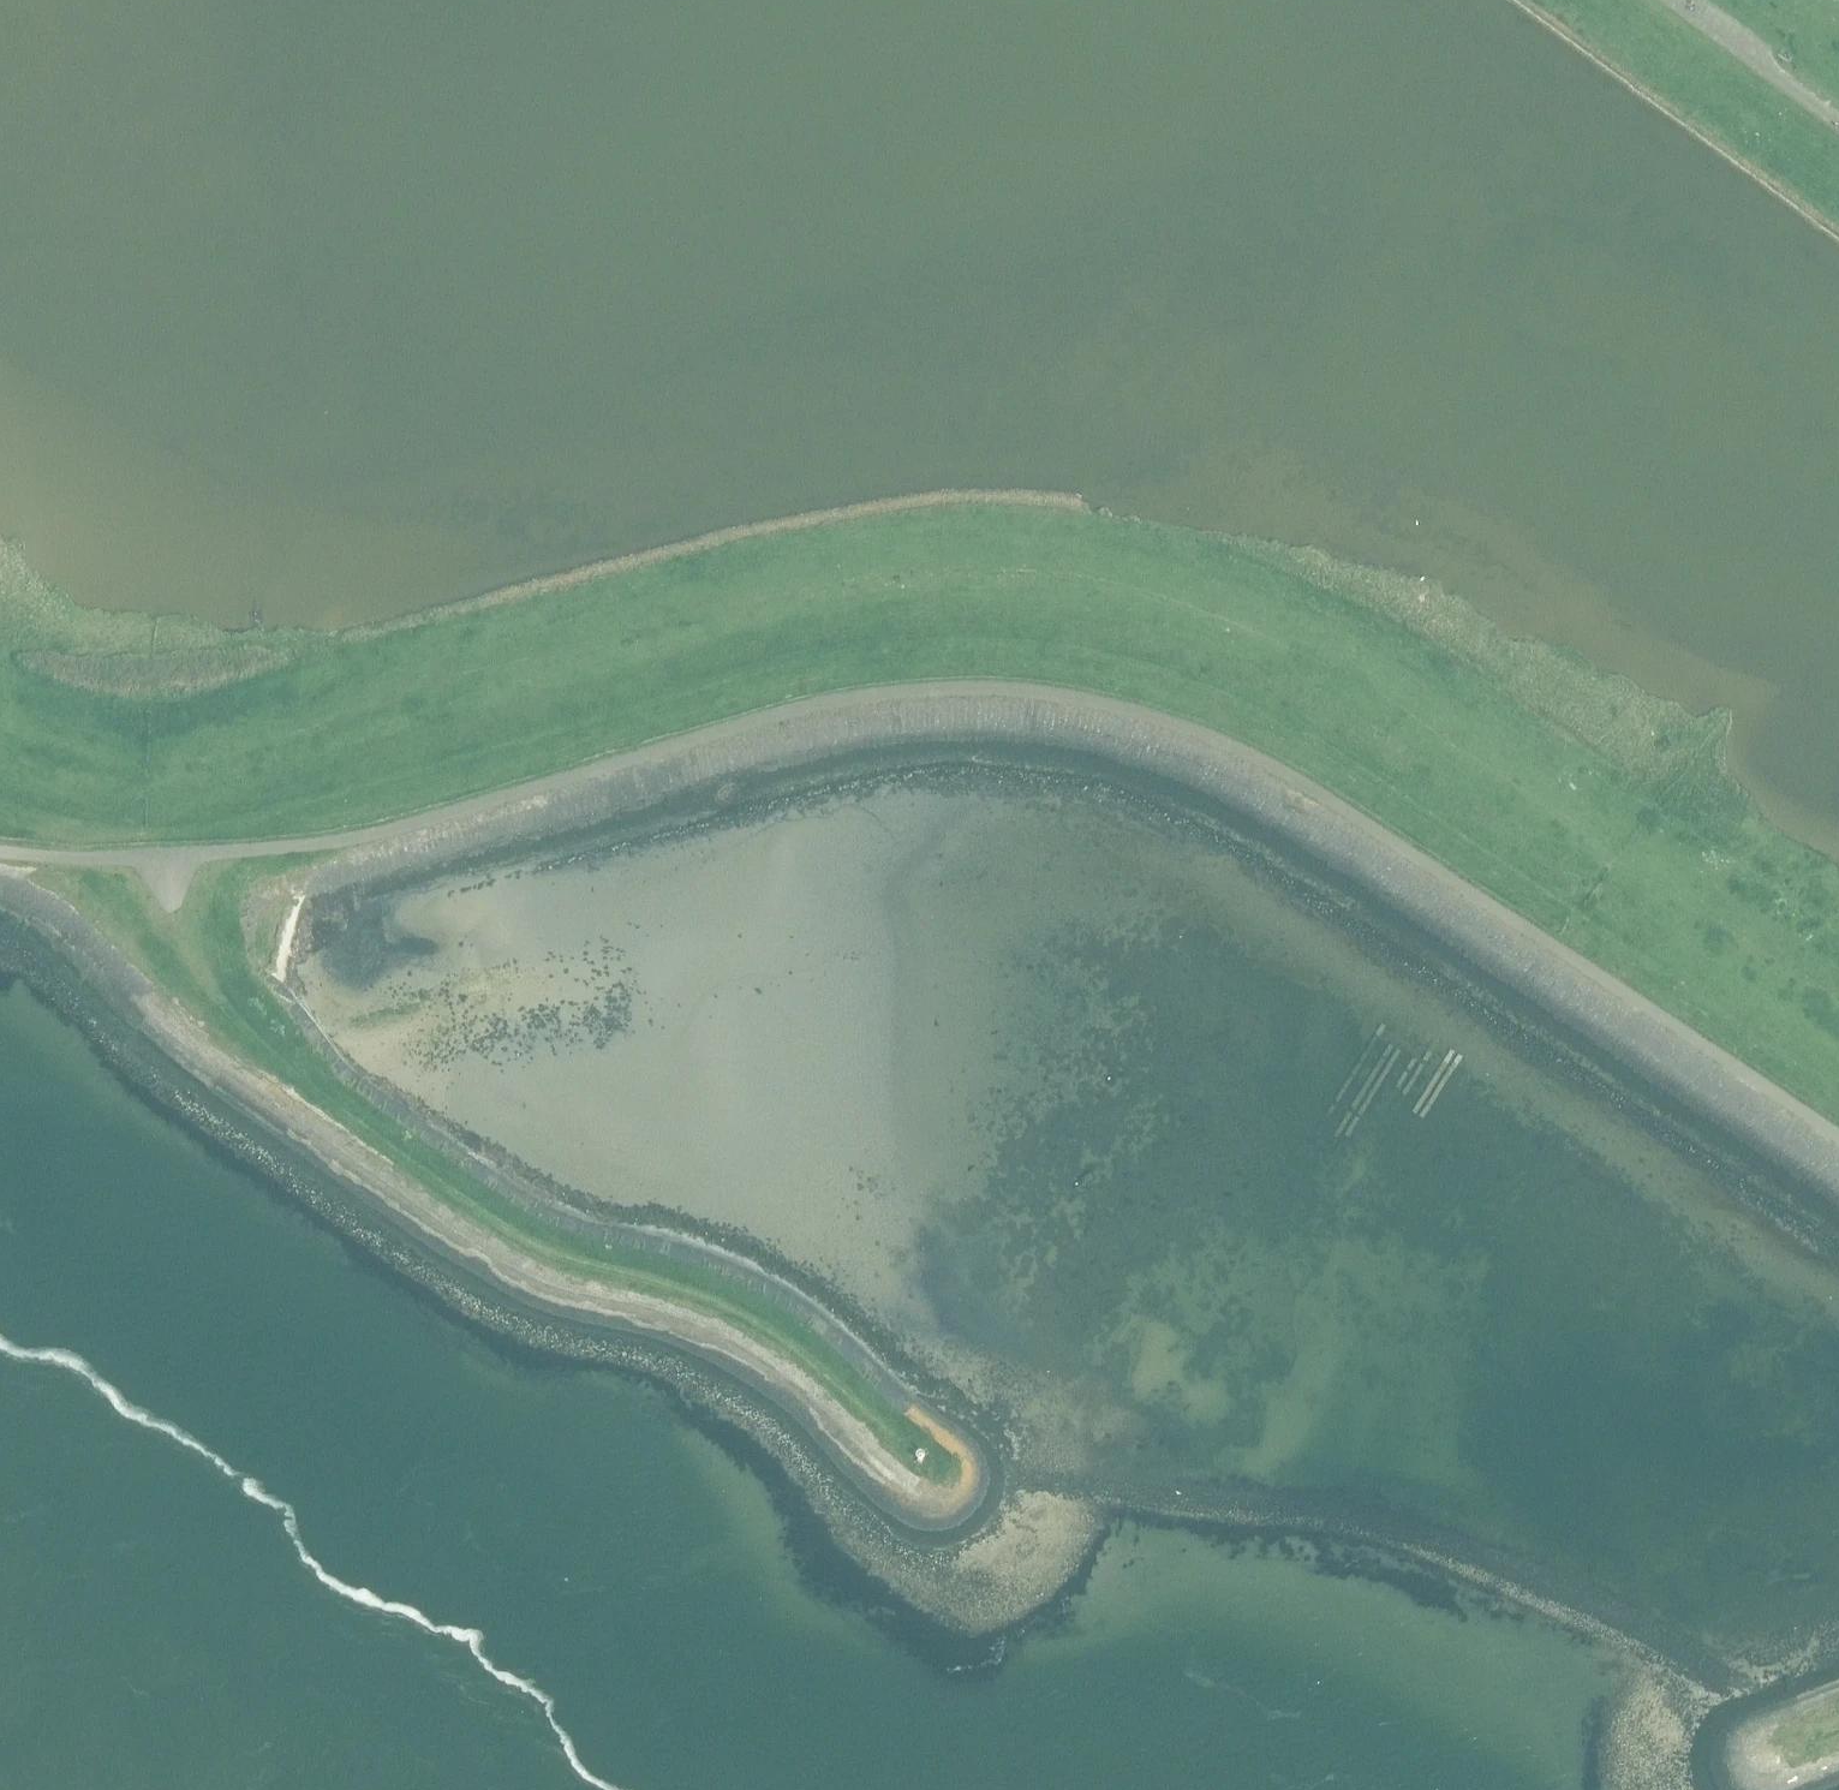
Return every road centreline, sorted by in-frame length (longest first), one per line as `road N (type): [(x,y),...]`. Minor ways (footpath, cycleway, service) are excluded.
road 1 (unclassified): [(1838,117),(1679,0)]

